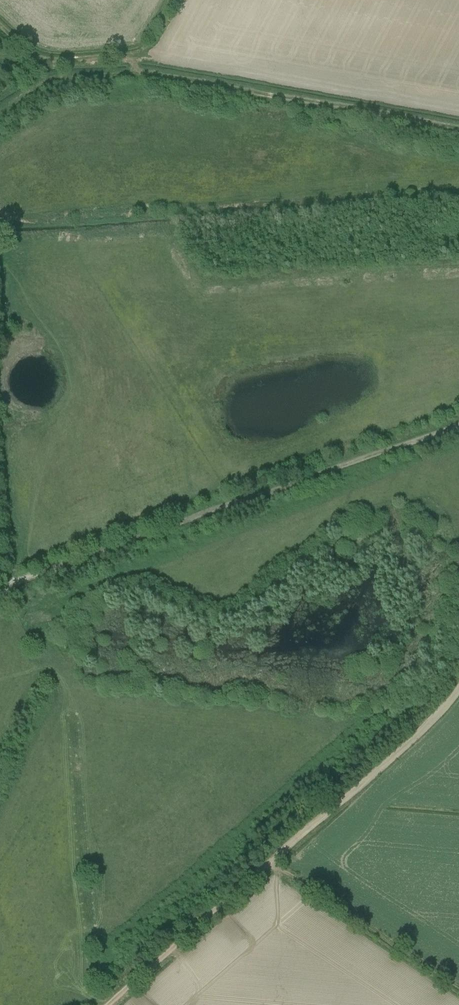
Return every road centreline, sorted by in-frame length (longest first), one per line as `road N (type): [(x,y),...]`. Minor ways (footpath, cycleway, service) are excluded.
road 1 (track): [(11,588),(458,425)]
road 2 (track): [(45,57),(132,55),(140,74),(458,127)]
road 3 (track): [(458,684),(414,737),(267,859)]
road 4 (track): [(267,859),(458,987)]
road 5 (track): [(267,859),(105,1004)]

